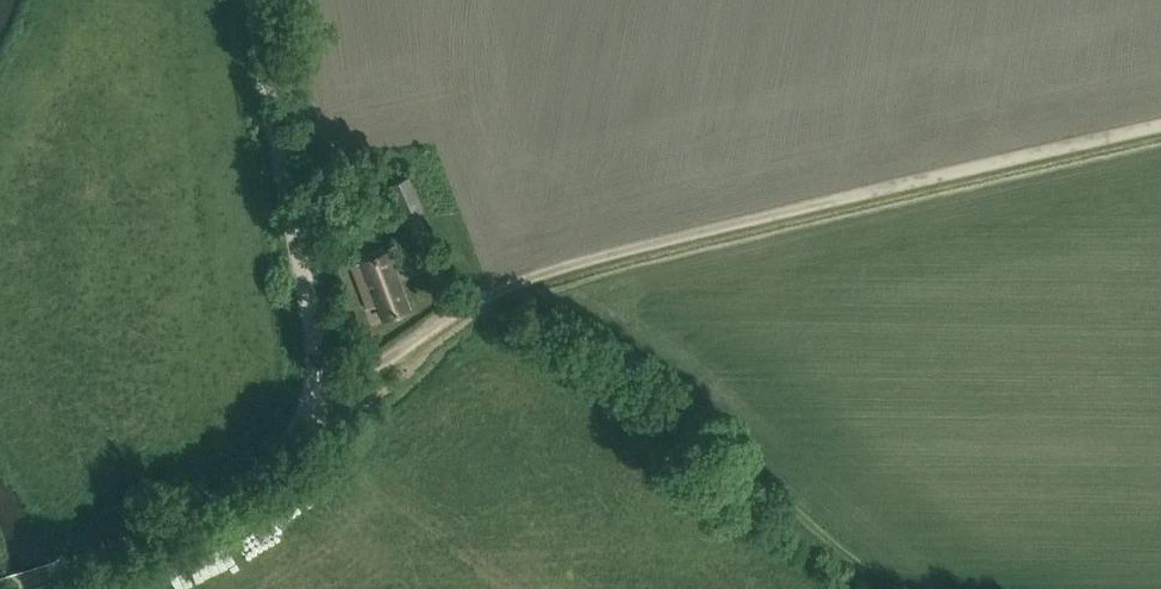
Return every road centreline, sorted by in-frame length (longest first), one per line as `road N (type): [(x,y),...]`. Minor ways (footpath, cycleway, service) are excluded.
road 1 (unclassified): [(1160,121),(530,271),(328,400),(293,446),(214,501),(62,566)]
road 2 (track): [(489,291),(582,330),(642,371),(832,548),(894,588)]
road 3 (track): [(328,400),(259,0)]

